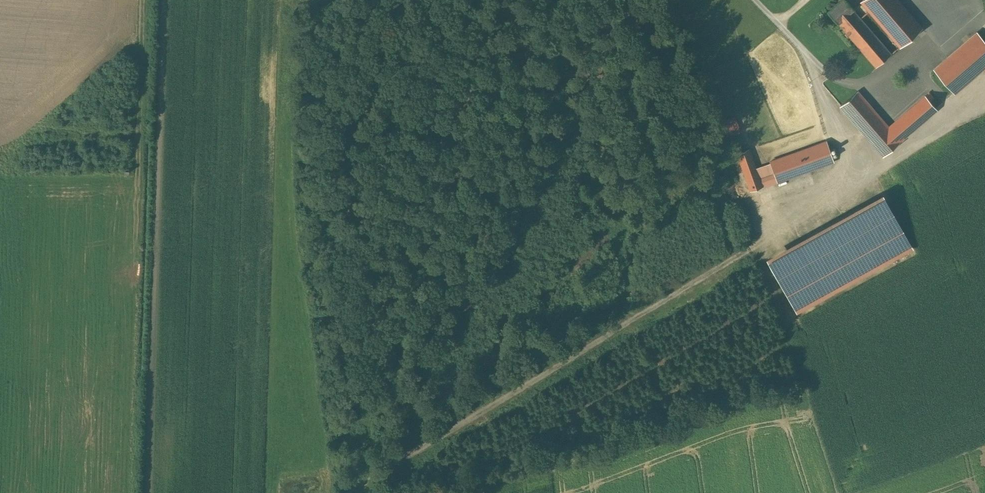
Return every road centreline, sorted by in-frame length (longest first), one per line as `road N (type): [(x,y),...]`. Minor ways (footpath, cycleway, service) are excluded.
road 1 (track): [(861,177),(342,492)]
road 2 (track): [(346,490),(686,81)]
road 3 (unclassified): [(754,0),(811,61),(861,177),(984,110)]
road 4 (track): [(0,148),(143,34),(144,0)]

